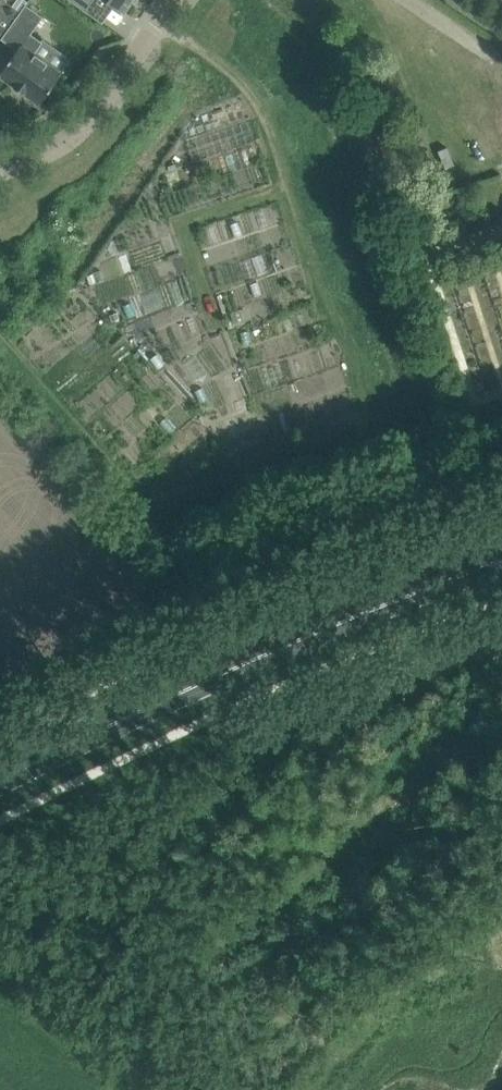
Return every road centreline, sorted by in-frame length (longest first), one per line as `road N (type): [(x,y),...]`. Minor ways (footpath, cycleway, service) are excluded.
road 1 (primary): [(0,786),(166,699),(501,562)]
road 2 (unclassified): [(0,176),(87,125),(176,0)]

